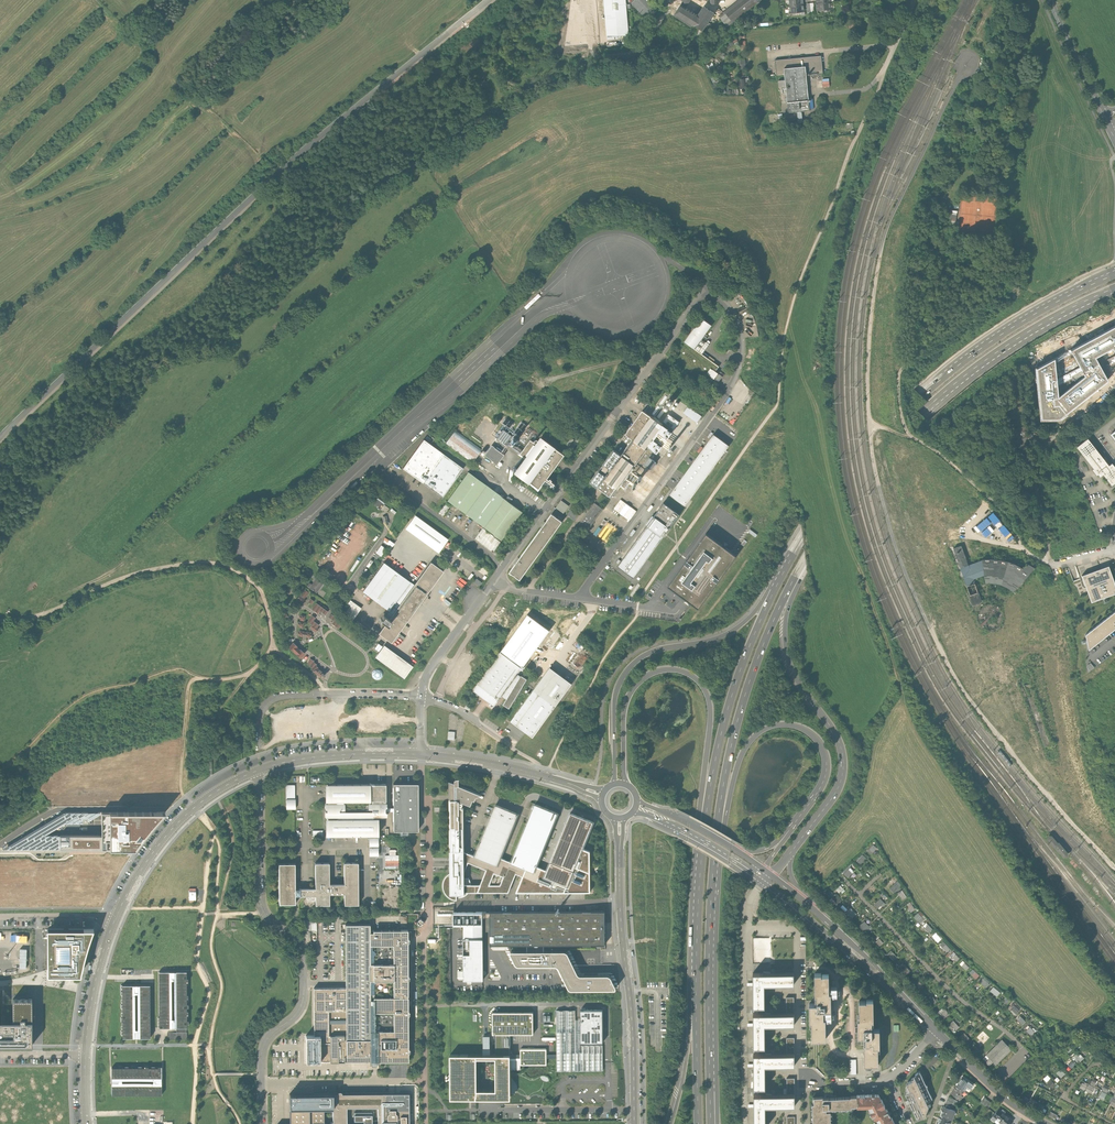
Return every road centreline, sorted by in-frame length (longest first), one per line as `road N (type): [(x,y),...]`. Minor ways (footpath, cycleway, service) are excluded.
road 1 (unclassified): [(497,579),(709,289),(737,322),(736,374),(582,599)]
road 2 (tertiary): [(487,0),(279,171),(0,436)]
road 3 (trunk): [(806,557),(865,469),(921,414),(1016,340),(1114,288)]
road 4 (trunk): [(1114,275),(1010,329),(922,396),(852,459),(804,535)]
road 5 (track): [(324,686),(273,648),(260,590),(218,564),(146,571),(42,615),(0,621)]
road 6 (track): [(752,440),(639,598),(545,776)]
road 7 (track): [(883,72),(798,286),(779,401),(752,440)]
road 8 (unclassified): [(258,771),(259,898),(300,947),(304,984),(298,1013),(263,1049),(262,1123)]
road 9 (trunk): [(804,535),(740,627),(715,640),(654,651),(628,670),(614,701),(615,783)]
road 10 (trunk): [(624,783),(627,697),(655,672),(685,672),(710,706),(699,857)]
road 11 (trunk): [(804,535),(727,708),(699,857)]
road 12 (trunk): [(793,850),(844,771),(840,743),(793,673),(786,646),(806,557)]
road 13 (trunk): [(715,867),(741,707),(806,557)]
road 14 (trunk): [(715,867),(745,749),(757,734),(787,724),(816,737),(826,772),(789,831)]
road 15 (tertiary): [(619,855),(634,1123)]
road 16 (tertiary): [(113,921),(178,822),(258,771)]
road 17 (unclassified): [(421,697),(280,697),(262,711),(260,748)]
road 18 (trunk): [(709,1057),(715,867)]
road 19 (tertiary): [(258,771),(338,755),(421,755)]
road 20 (tertiary): [(765,884),(890,984)]
road 21 (tertiary): [(421,755),(570,784)]
road 22 (tertiary): [(936,1032),(1005,1099),(1046,1123)]
road 23 (trunk): [(695,983),(671,1123)]
road 24 (unclassified): [(421,697),(434,661),(497,579)]
road 25 (trunk): [(695,983),(698,1123)]
road 26 (tertiary): [(635,811),(757,878)]
road 27 (tertiary): [(85,1056),(113,921)]
road 28 (track): [(273,648),(214,717),(210,760)]
road 29 (trunk): [(699,857),(695,983)]
road 30 (tertiary): [(1050,0),(1103,114)]
road 31 (track): [(252,671),(194,677),(184,738)]

